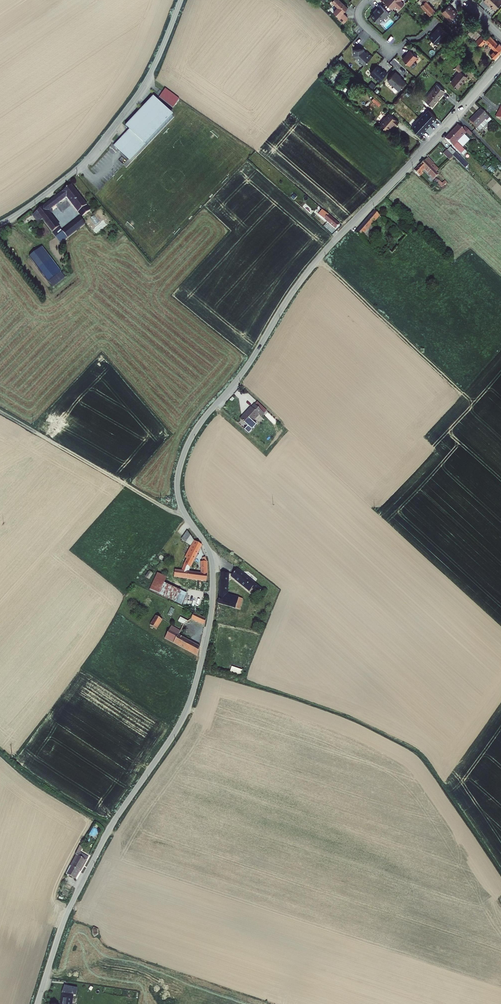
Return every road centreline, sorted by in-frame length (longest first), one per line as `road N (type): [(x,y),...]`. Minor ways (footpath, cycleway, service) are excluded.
road 1 (unclassified): [(38,1003),(69,908),(114,821),(183,720),(198,676),(213,568),(178,493),(188,443),(307,273),(411,163)]
road 2 (unclassified): [(0,224),(101,144),(145,85),(181,0)]
road 3 (residential): [(411,163),(500,64)]

